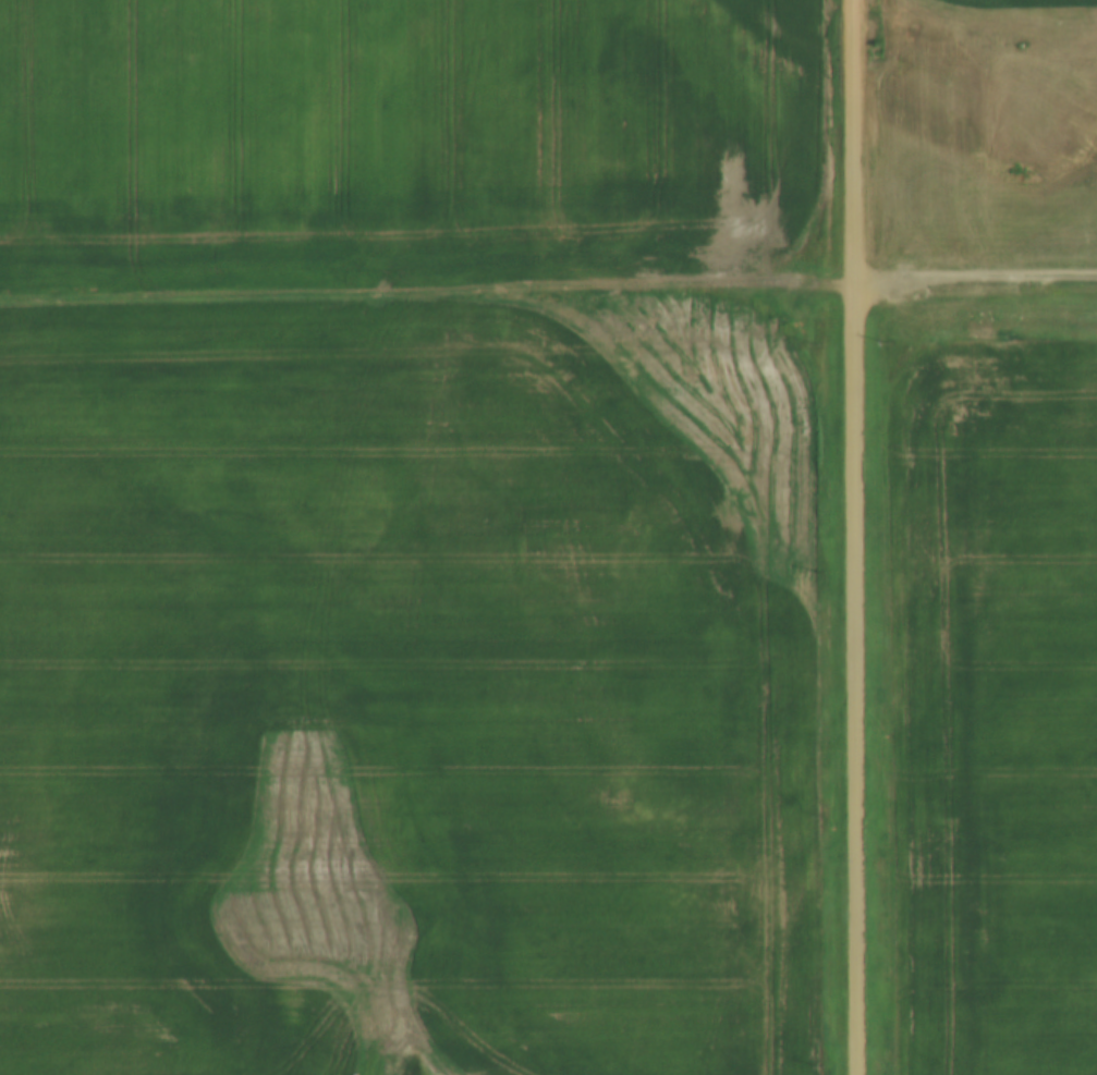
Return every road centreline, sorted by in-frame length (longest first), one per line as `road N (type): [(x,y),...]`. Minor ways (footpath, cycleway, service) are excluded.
road 1 (tertiary): [(861,1074),(858,0)]
road 2 (track): [(0,293),(856,291)]
road 3 (track): [(856,291),(1096,286)]

